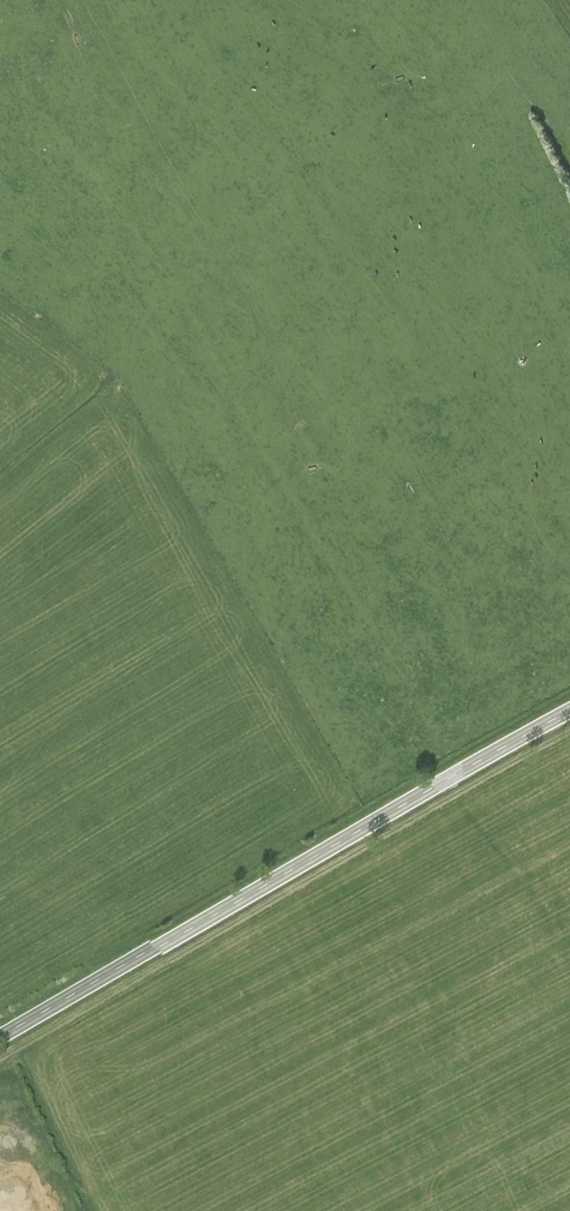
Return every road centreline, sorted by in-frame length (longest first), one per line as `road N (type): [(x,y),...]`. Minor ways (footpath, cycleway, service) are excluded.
road 1 (track): [(569,732),(0,1059)]
road 2 (secondary): [(569,710),(0,1037)]

